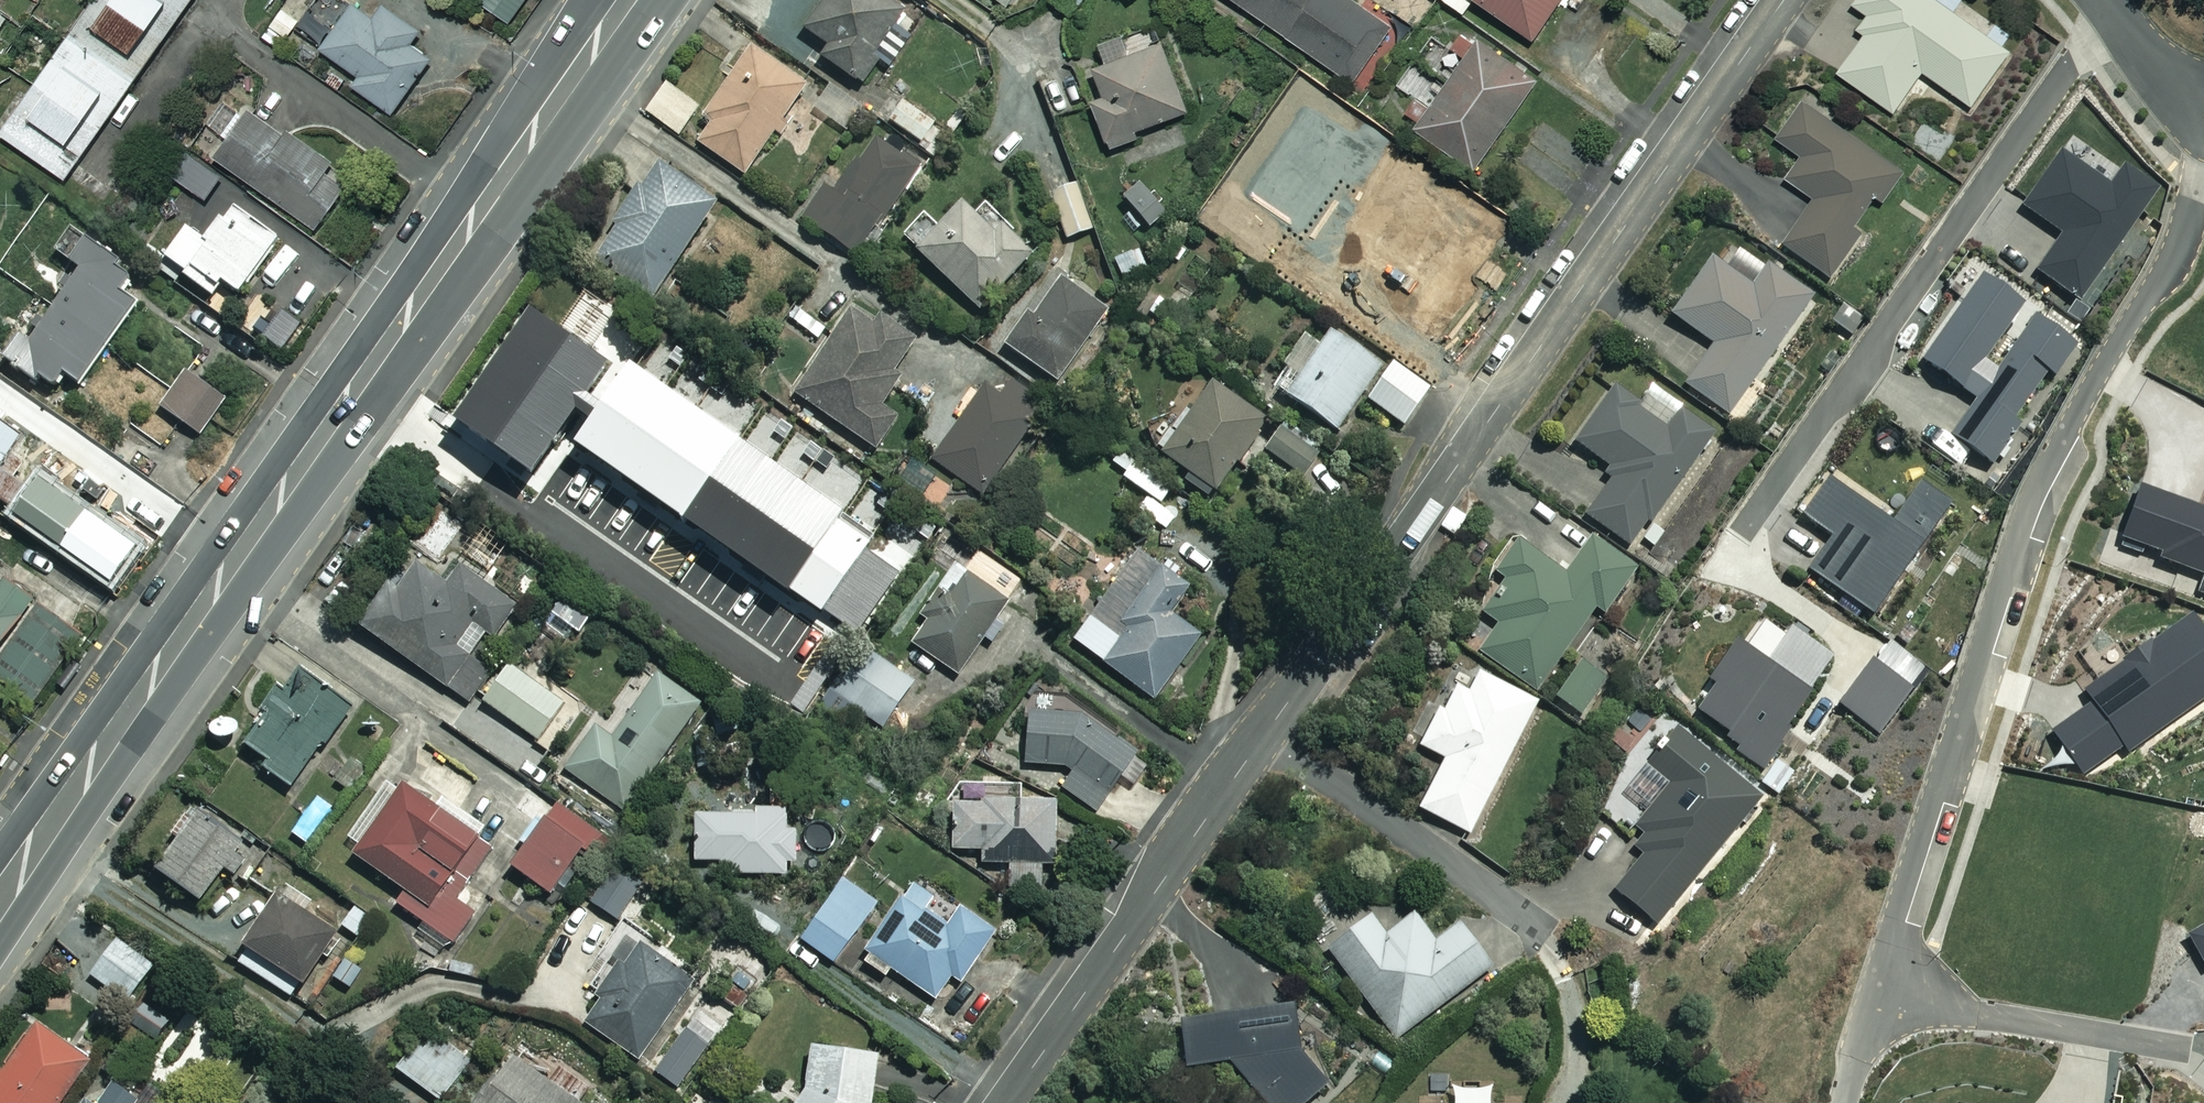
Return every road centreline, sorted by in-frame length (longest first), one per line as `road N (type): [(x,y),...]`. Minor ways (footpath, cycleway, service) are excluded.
road 1 (residential): [(1002,1102),(1779,0)]
road 2 (secondary): [(626,0),(0,899)]
road 3 (residential): [(2203,151),(2179,254),(2095,381),(2028,510),(1844,1102)]
road 4 (residential): [(2104,0),(2163,74),(2203,106)]

